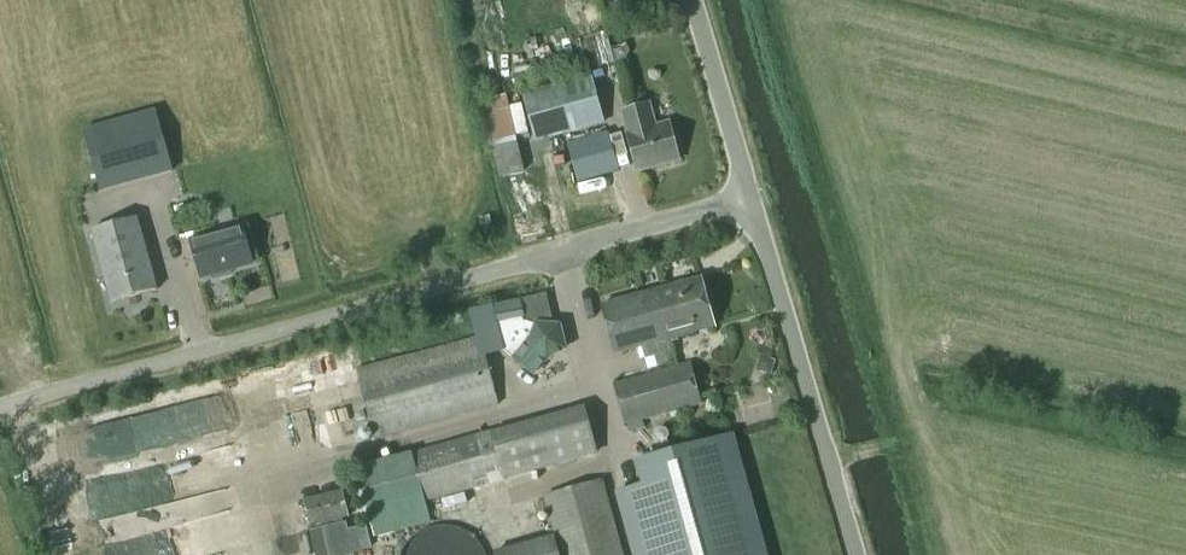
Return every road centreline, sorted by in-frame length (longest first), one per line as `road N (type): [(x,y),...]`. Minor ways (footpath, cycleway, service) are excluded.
road 1 (unclassified): [(748,200),(0,406)]
road 2 (unclassified): [(856,554),(748,200)]
road 3 (unclassified): [(748,200),(691,0)]

